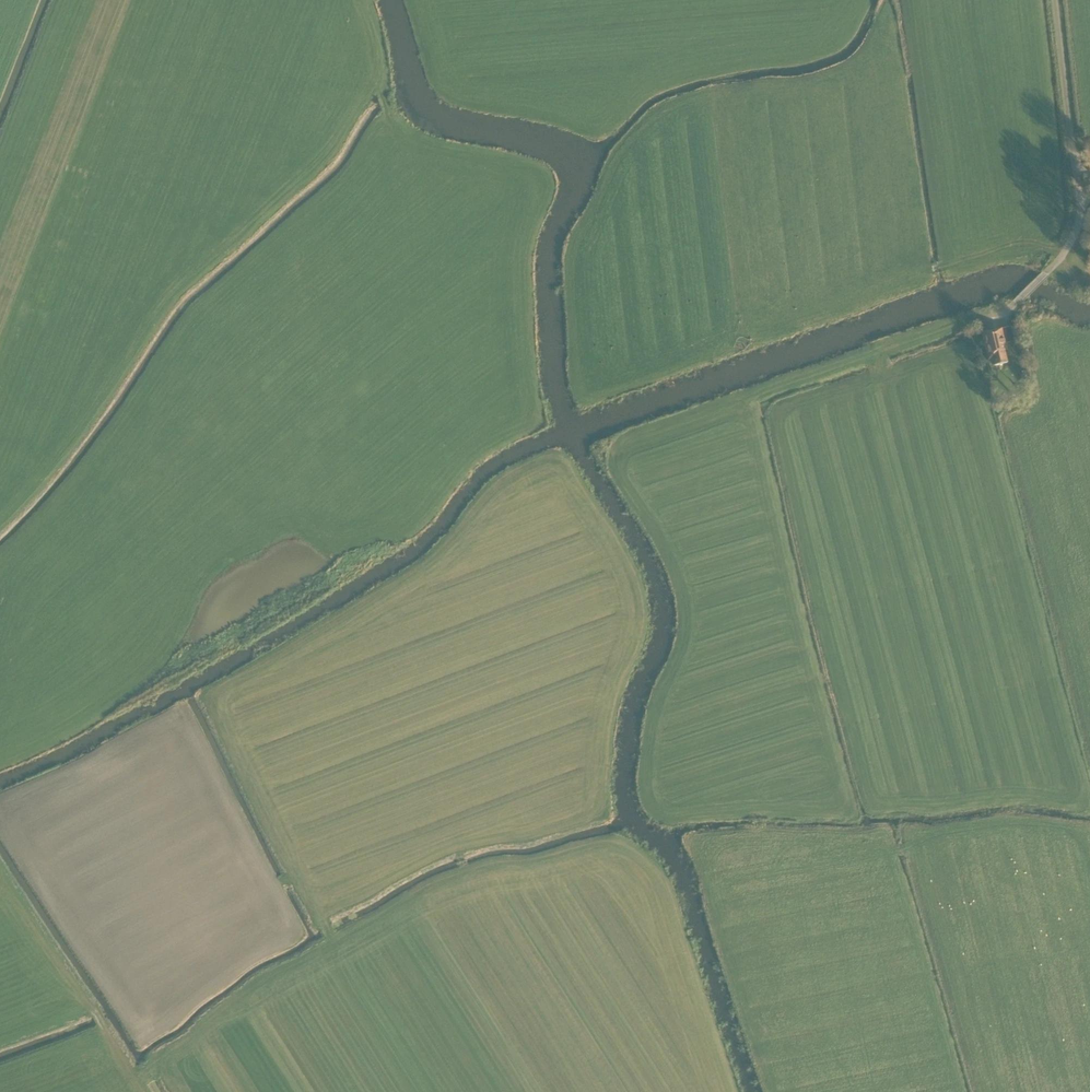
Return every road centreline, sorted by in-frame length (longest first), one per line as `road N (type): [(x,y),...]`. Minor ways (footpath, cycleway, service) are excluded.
road 1 (residential): [(965,323),(1011,310),(1076,230),(1080,200),(1056,0)]

